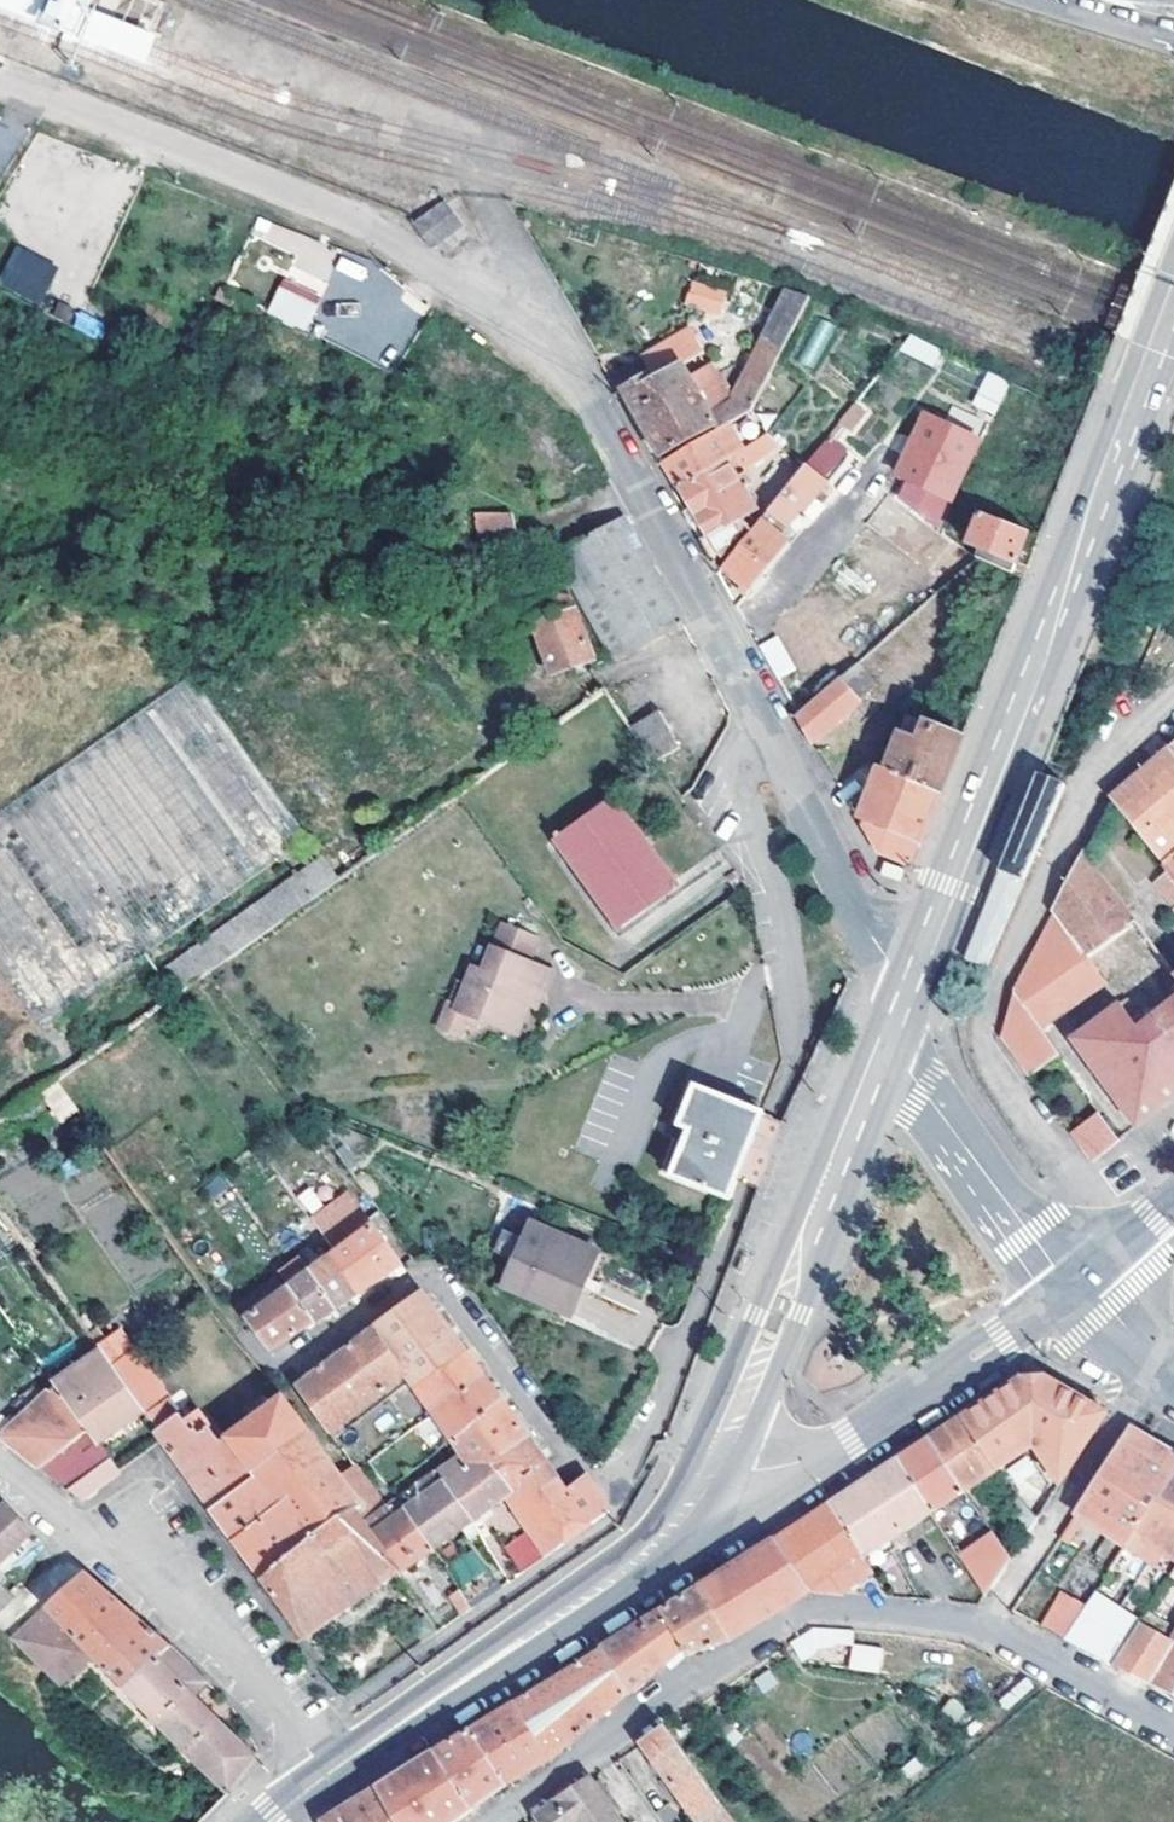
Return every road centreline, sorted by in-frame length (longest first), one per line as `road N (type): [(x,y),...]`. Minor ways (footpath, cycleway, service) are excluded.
road 1 (secondary): [(1173,310),(905,980)]
road 2 (unclassified): [(905,980),(888,963),(562,357)]
road 3 (unclassified): [(562,357),(355,220),(0,87)]
road 4 (residential): [(495,1821),(669,1691),(808,1612),(979,1624)]
road 5 (secondary): [(702,1482),(638,1561),(310,1791)]
road 6 (secondary): [(879,1047),(702,1482)]
road 7 (unclassified): [(0,1474),(212,1639),(310,1791)]
road 8 (residential): [(1069,1289),(801,1476),(756,1496),(702,1482)]
road 9 (residential): [(1153,1362),(979,1624)]
road 10 (unclassified): [(879,1047),(910,1073),(1069,1289)]
road 11 (residential): [(979,1624),(1173,1731)]
road 12 (unclassified): [(562,357),(498,224)]
road 13 (residential): [(1069,1289),(1173,1200)]
road 14 (secondary): [(1049,0),(1173,35)]

